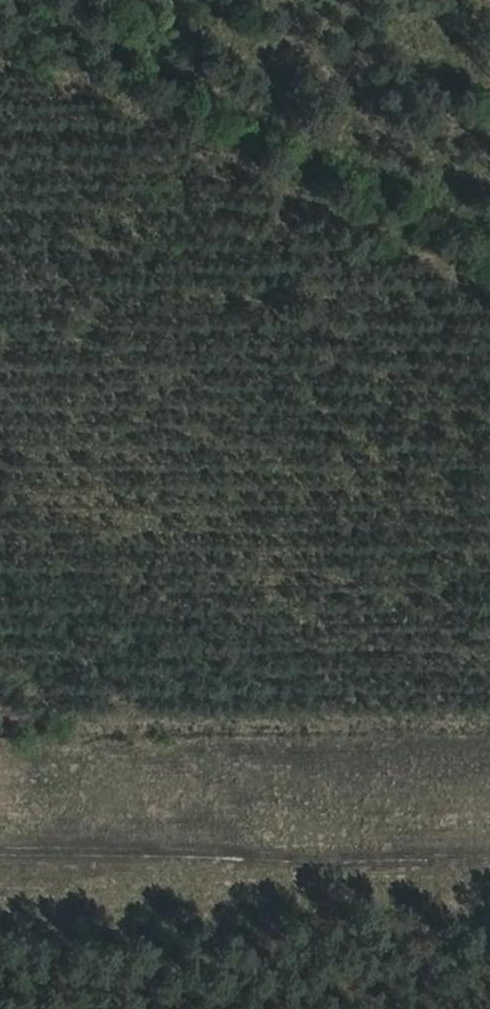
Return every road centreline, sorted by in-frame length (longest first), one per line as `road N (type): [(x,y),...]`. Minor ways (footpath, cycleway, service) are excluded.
road 1 (track): [(0,848),(489,842)]

